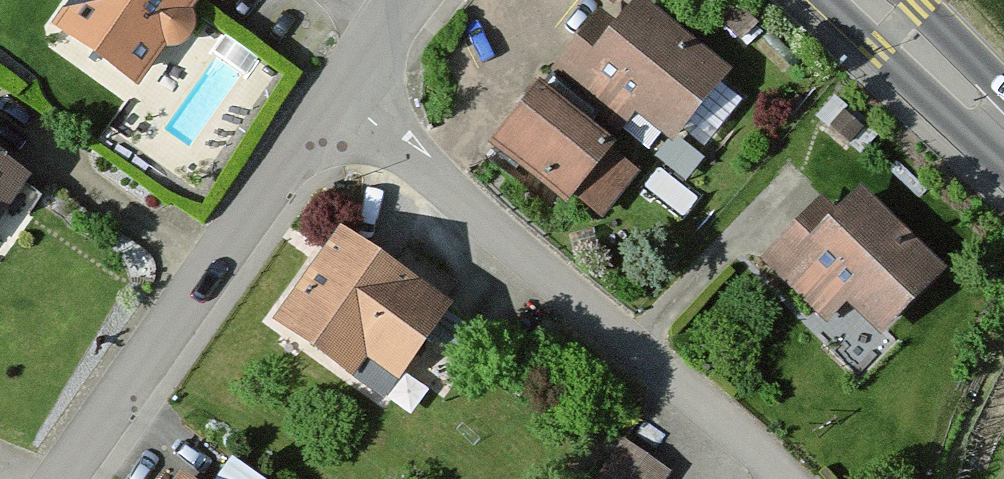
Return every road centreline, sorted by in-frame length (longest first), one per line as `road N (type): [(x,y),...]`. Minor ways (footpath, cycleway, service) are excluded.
road 1 (residential): [(339,86),(783,478)]
road 2 (residential): [(68,478),(339,86)]
road 3 (secondary): [(1003,128),(873,0)]

